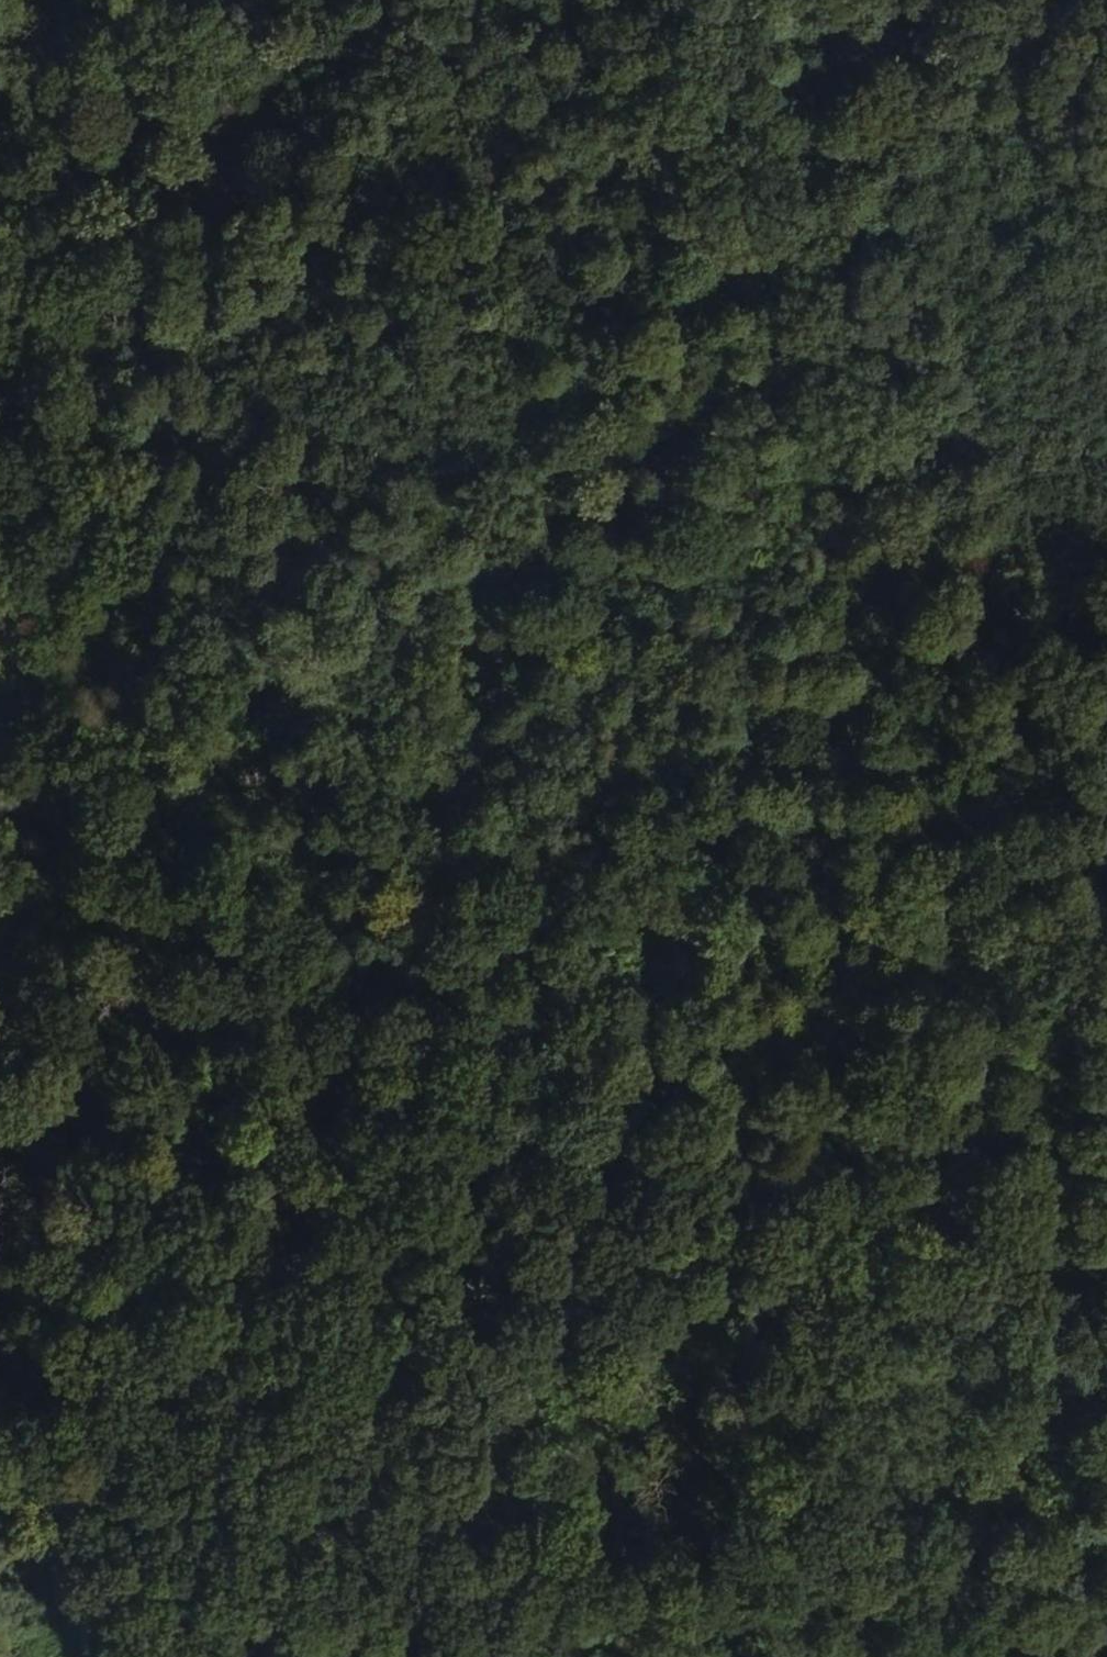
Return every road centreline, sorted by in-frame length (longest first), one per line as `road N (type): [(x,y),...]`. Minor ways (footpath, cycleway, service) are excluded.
road 1 (track): [(1088,1656),(934,1603),(653,1648)]

